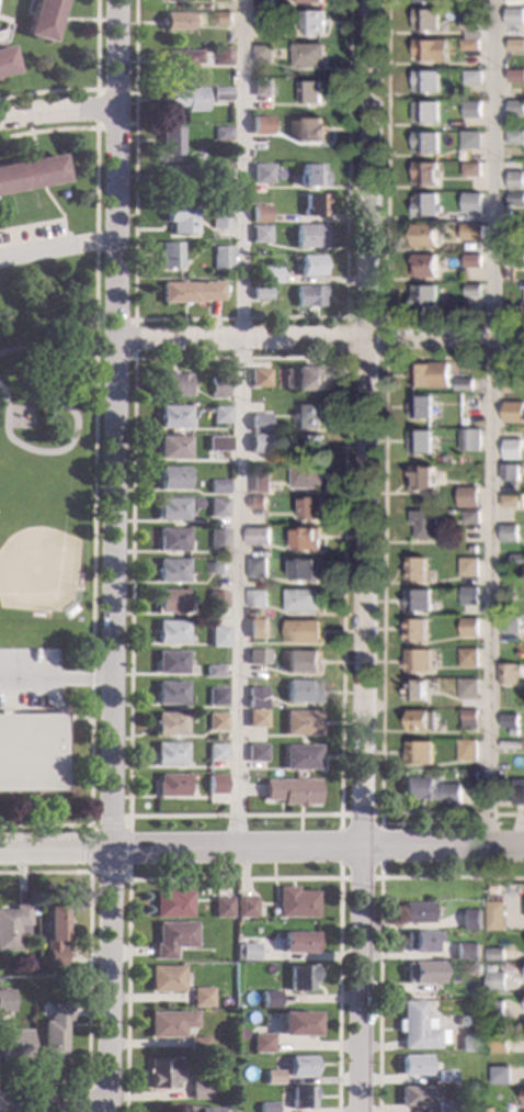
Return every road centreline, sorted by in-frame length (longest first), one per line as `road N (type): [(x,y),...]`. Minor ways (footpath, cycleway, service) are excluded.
road 1 (residential): [(371,0),(361,1111)]
road 2 (residential): [(116,0),(109,849)]
road 3 (residential): [(523,336),(112,338)]
road 4 (tertiary): [(523,845),(237,846)]
road 5 (residential): [(109,849),(105,1111)]
road 6 (tertiary): [(237,846),(109,849)]

